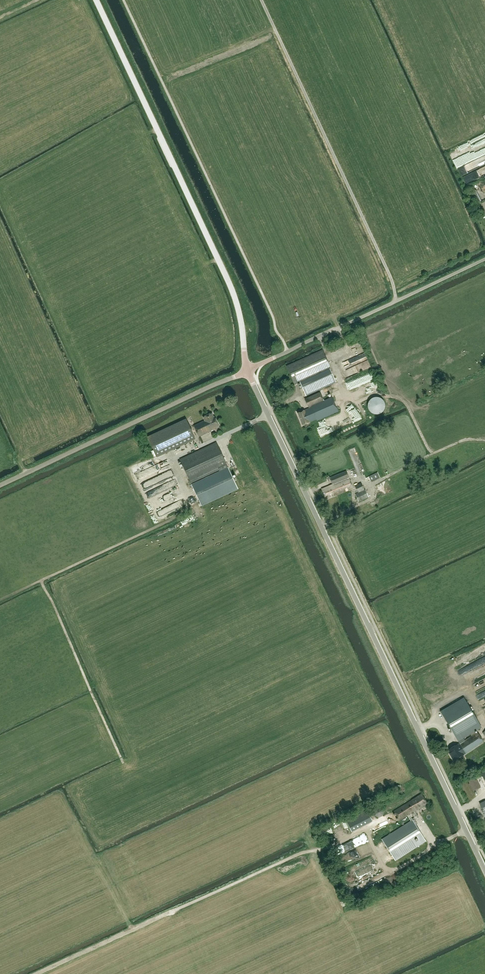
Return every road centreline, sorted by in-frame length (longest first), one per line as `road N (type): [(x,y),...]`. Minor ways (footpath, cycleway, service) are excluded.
road 1 (unclassified): [(484,870),(246,371)]
road 2 (tertiary): [(246,371),(230,284),(96,0)]
road 3 (unclassified): [(0,485),(246,371)]
road 4 (unclassified): [(246,371),(484,259)]

